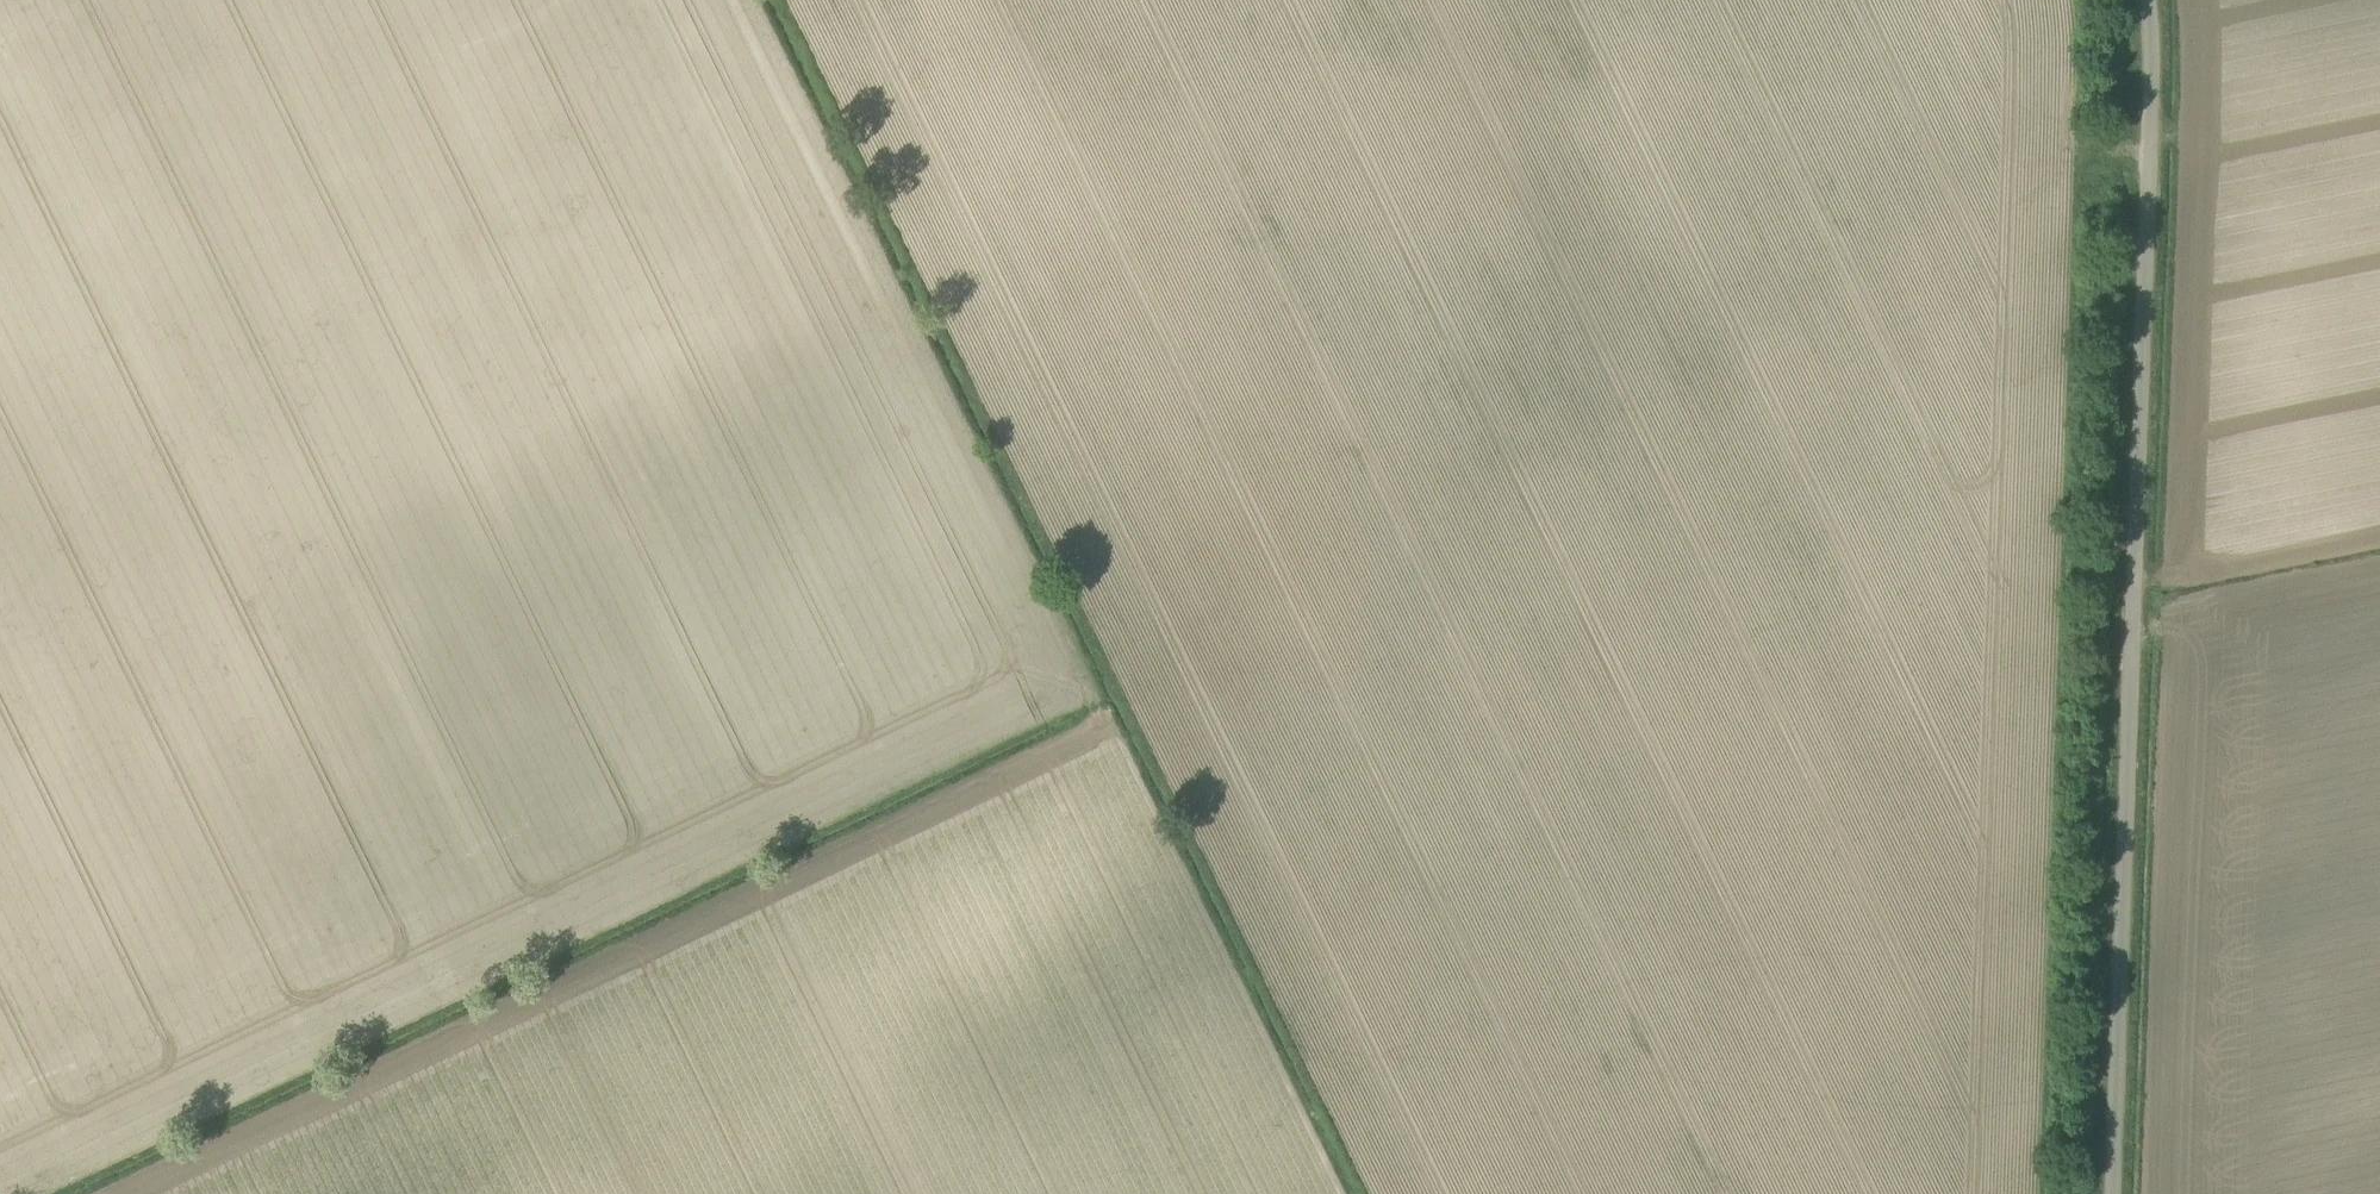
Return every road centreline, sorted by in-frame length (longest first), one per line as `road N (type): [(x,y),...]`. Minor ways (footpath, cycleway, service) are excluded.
road 1 (unclassified): [(2099,1193),(2132,0)]

